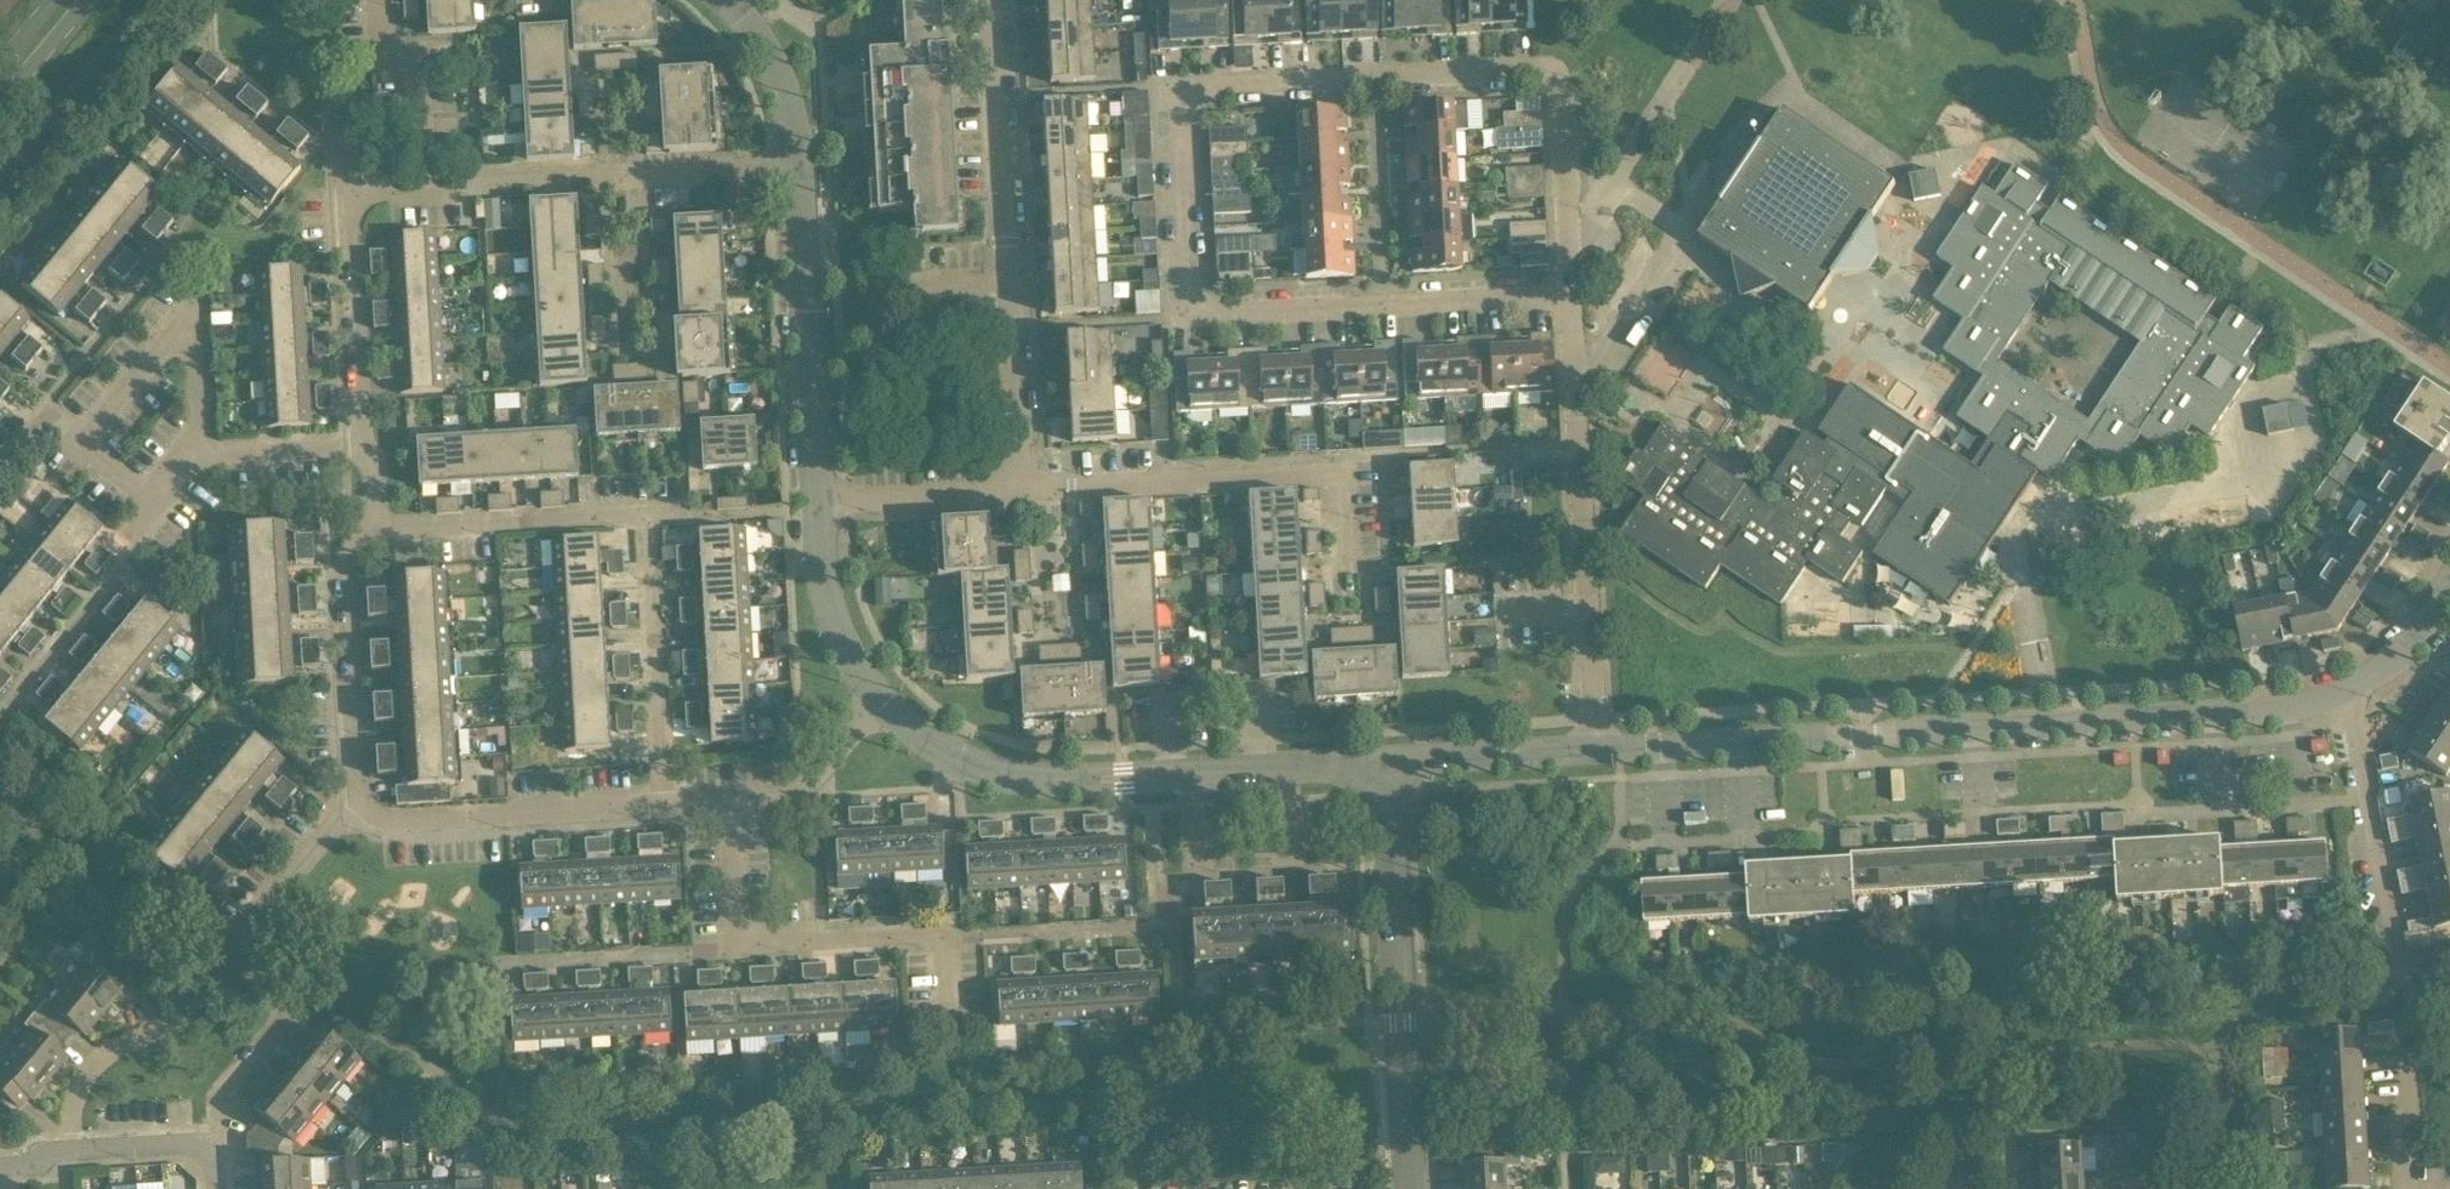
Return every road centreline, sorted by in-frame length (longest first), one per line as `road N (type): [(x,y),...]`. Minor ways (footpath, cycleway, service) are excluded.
road 1 (residential): [(1594,750),(2287,709),(2347,691)]
road 2 (residential): [(1567,295),(1205,312),(1186,304),(1178,90)]
road 3 (residential): [(1178,90),(1538,69),(1560,88),(1567,295)]
road 4 (residential): [(663,808),(648,514),(360,527)]
road 5 (residential): [(1388,762),(1053,779),(956,754),(884,702)]
road 6 (residential): [(1020,491),(991,0)]
road 7 (residential): [(1594,750),(1567,295)]
road 8 (residential): [(1020,491),(1346,472),(1349,591)]
road 9 (residential): [(1409,1188),(1388,762)]
road 10 (residential): [(947,1020),(943,947),(929,933),(737,943),(730,805)]
road 11 (residential): [(423,189),(799,168)]
road 12 (residential): [(817,504),(799,168)]
road 13 (residential): [(351,802),(401,817),(663,808)]
road 14 (residential): [(351,802),(338,573),(360,527)]
road 15 (residential): [(204,455),(196,349),(163,348),(84,450)]
road 16 (residential): [(158,509),(0,717)]
road 17 (residential): [(357,452),(344,194)]
road 18 (residential): [(2387,924),(2347,691)]
road 19 (residential): [(884,702),(829,602),(817,504)]
road 20 (residential): [(1388,762),(1594,750)]
road 21 (residential): [(423,189),(417,71),(379,33),(378,0)]
road 22 (residential): [(817,504),(1020,491)]
road 23 (residential): [(227,955),(351,802)]
road 24 (residential): [(730,805),(802,789),(884,702)]
road 25 (residential): [(799,168),(782,82),(724,0)]
road 26 (residential): [(69,1149),(73,1103),(87,1072),(108,1053),(169,1026)]
road 27 (residential): [(282,1011),(219,1090),(203,1152)]
road 28 (residential): [(2405,1188),(2405,1023)]
road 29 (residential): [(357,452),(204,455)]
road 30 (residential): [(69,1149),(184,1144),(203,1152)]
road 31 (tertiary): [(0,105),(86,0)]
road 32 (residential): [(2347,691),(2449,604)]
road 33 (residential): [(0,476),(48,417),(84,450)]

